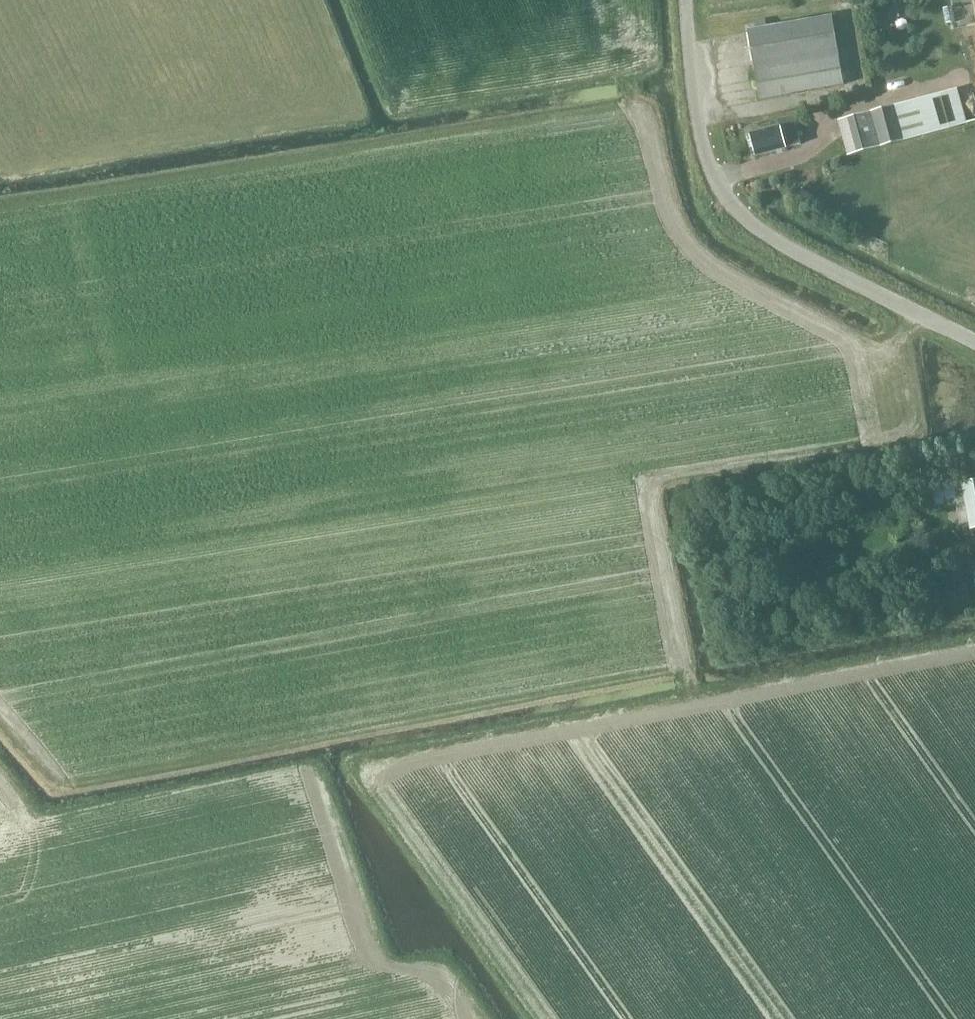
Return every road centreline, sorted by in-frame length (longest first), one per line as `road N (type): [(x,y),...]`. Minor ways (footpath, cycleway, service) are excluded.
road 1 (unclassified): [(974,342),(789,250),(739,215),(709,167),(688,0)]

